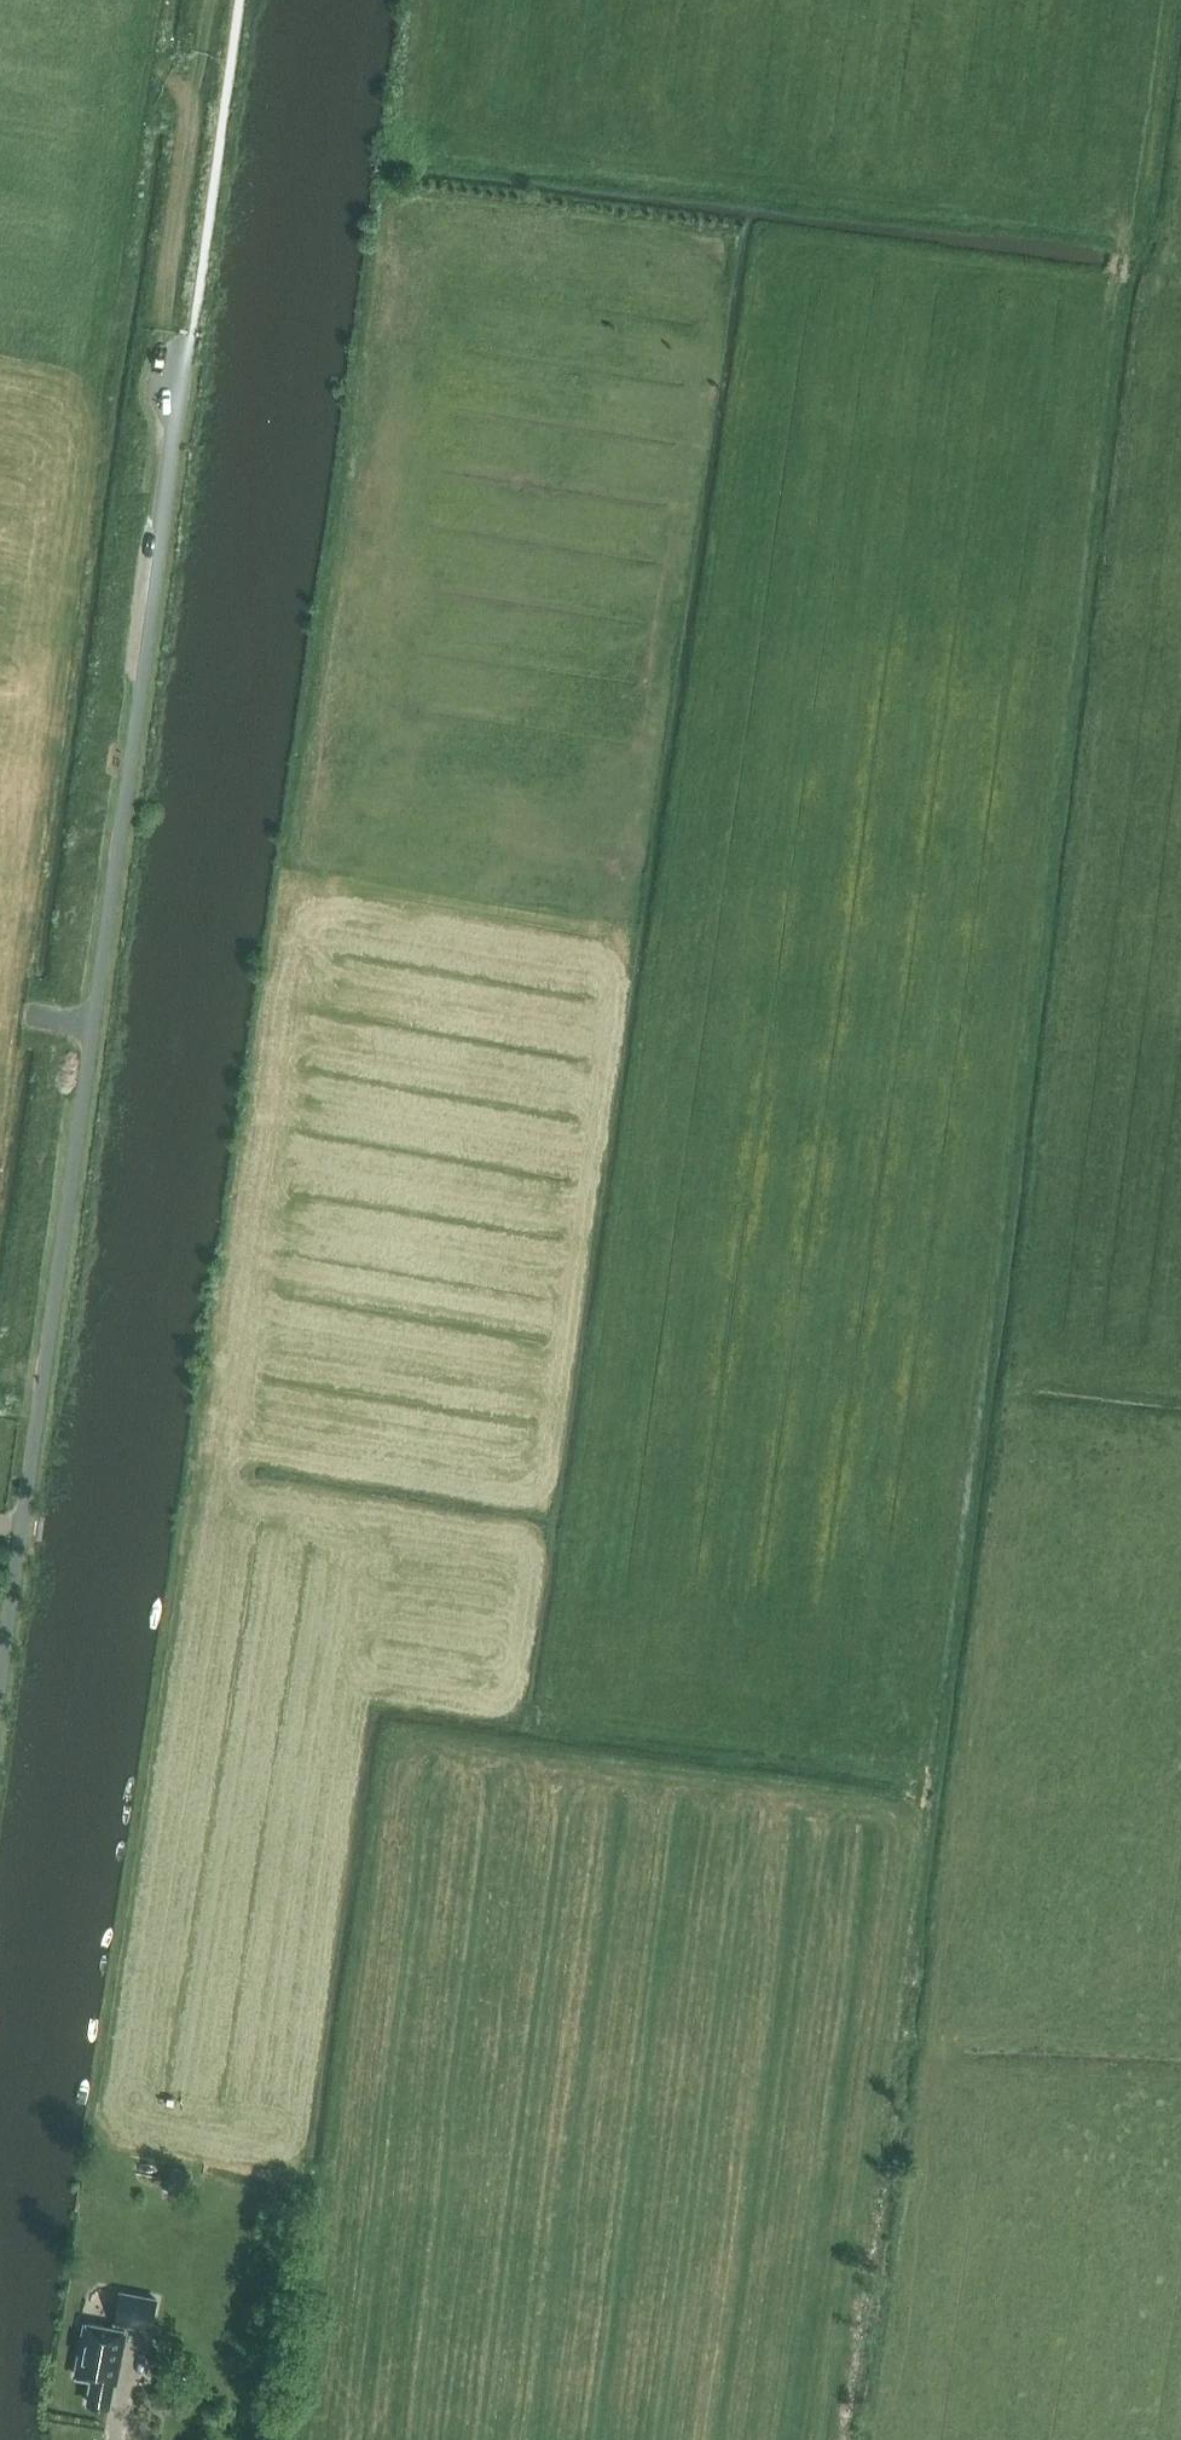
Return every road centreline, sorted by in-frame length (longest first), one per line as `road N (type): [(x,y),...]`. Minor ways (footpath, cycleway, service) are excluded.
road 1 (unclassified): [(0,1697),(184,384)]

